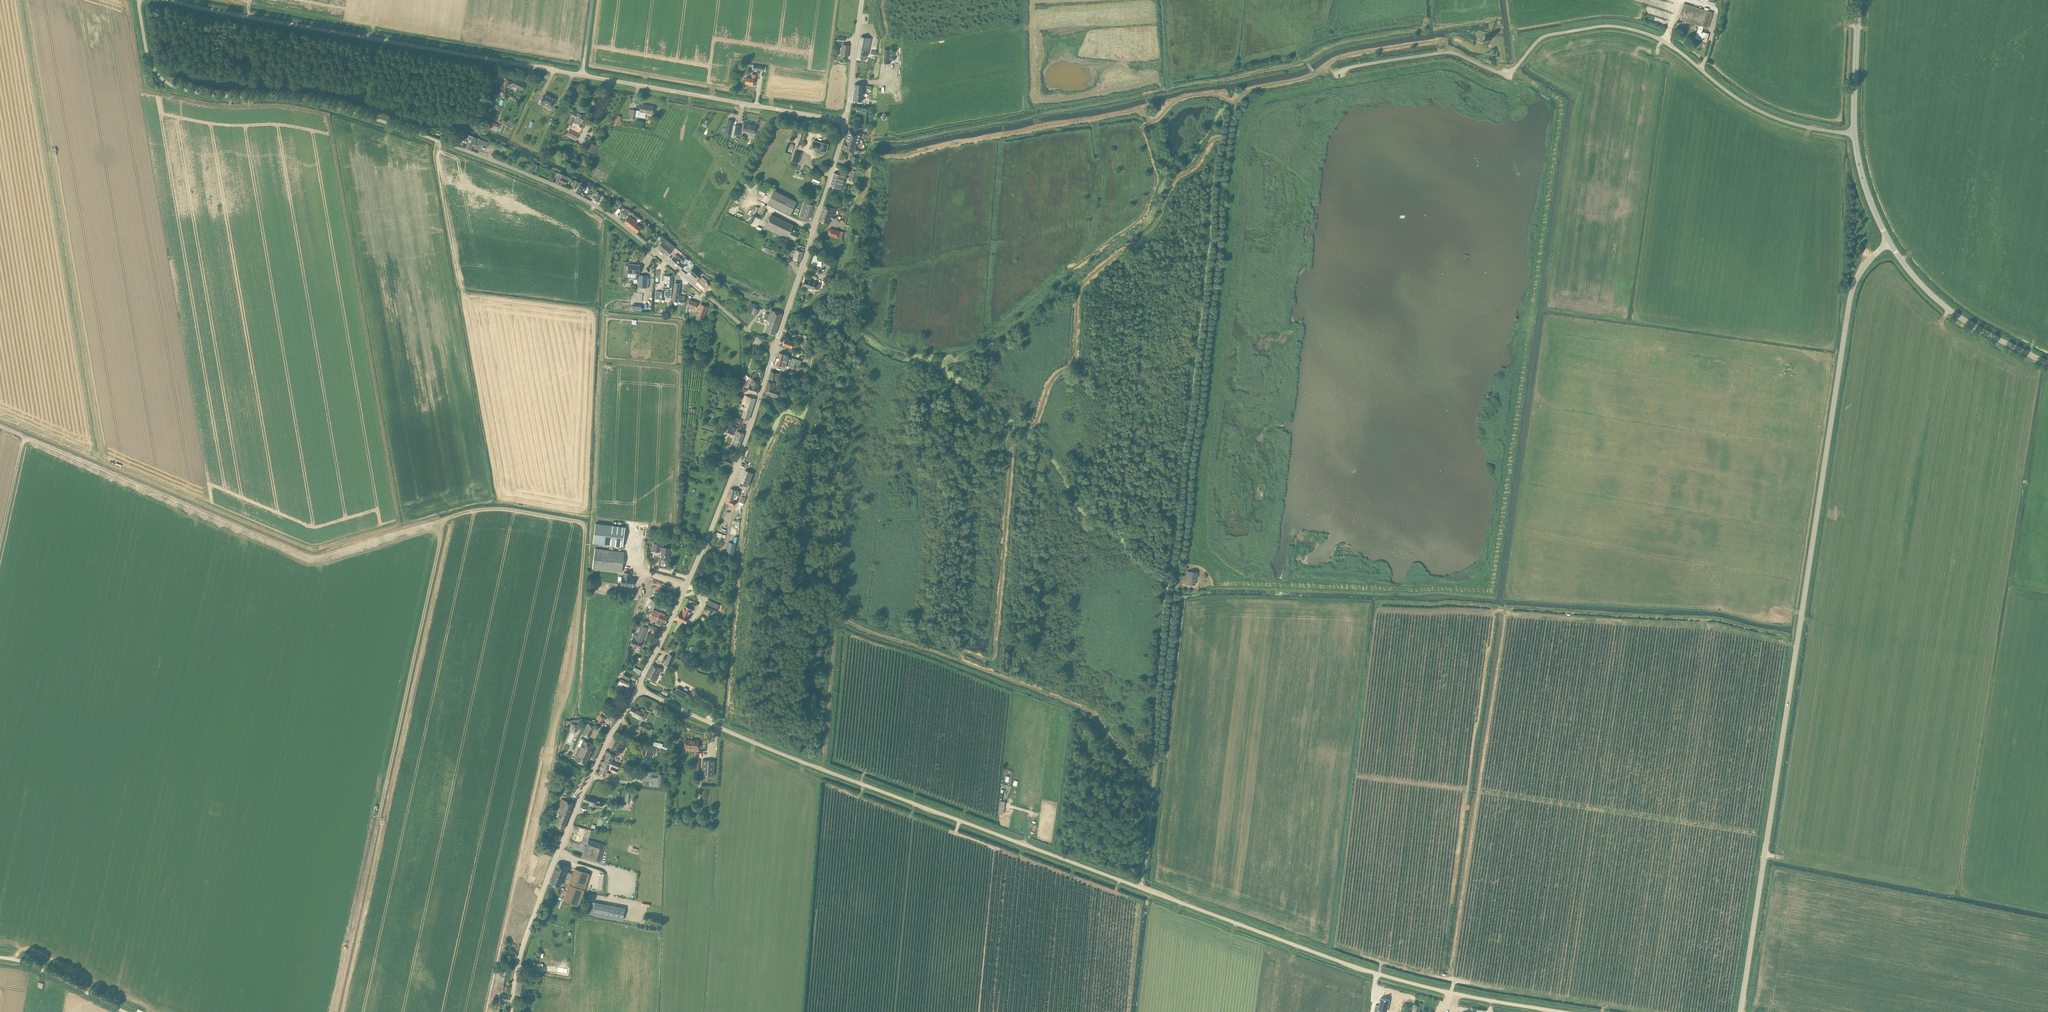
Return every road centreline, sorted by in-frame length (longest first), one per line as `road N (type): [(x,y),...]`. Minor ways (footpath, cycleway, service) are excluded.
road 1 (unclassified): [(1562,1011),(1343,962),(802,762),(639,690)]
road 2 (tertiary): [(1740,1011),(1851,293),(1890,243)]
road 3 (unclassified): [(774,349),(626,228),(531,177),(335,108),(175,88),(156,75),(138,0)]
road 4 (unclassified): [(844,121),(172,0)]
road 5 (unclassified): [(1853,133),(1756,109),(1663,41),(1611,26),(1543,37),(1507,74),(1452,52),(1336,74)]
road 6 (tertiary): [(639,690),(737,465),(774,349)]
road 7 (tertiary): [(510,1011),(517,965),(552,864),(639,690)]
road 8 (tertiary): [(774,349),(844,121)]
road 9 (tertiary): [(2047,363),(1939,301),(1890,243)]
road 10 (unclassified): [(126,1011),(28,963),(0,958)]
road 11 (tertiary): [(1853,133),(1858,0)]
road 12 (tertiary): [(844,121),(862,0)]

